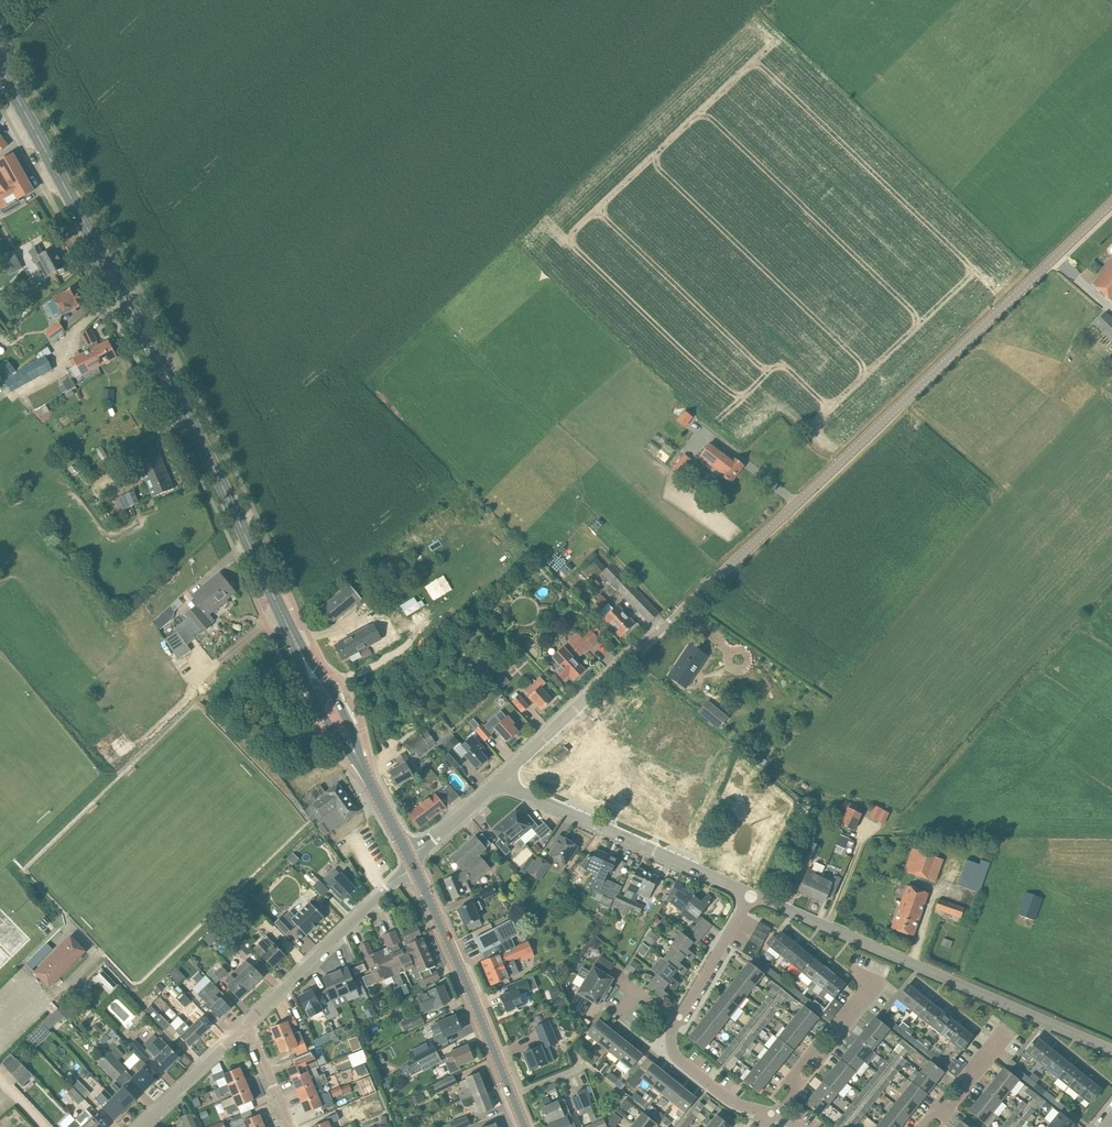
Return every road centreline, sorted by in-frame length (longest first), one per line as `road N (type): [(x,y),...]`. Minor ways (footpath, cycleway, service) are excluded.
road 1 (unclassified): [(500,781),(1111,204)]
road 2 (secondary): [(296,641),(211,459),(0,70)]
road 3 (unclassified): [(1111,1052),(752,893)]
road 4 (secondary): [(525,1126),(415,868)]
road 5 (unclassified): [(752,893),(500,781)]
road 6 (unclassified): [(247,1022),(387,886),(415,868)]
road 7 (residential): [(774,1113),(878,978)]
road 8 (residential): [(774,1113),(740,1104),(676,1058),(670,1037),(679,1017)]
road 9 (secondary): [(296,641),(319,708),(364,773)]
road 10 (secondary): [(364,773),(342,709),(296,641)]
road 11 (unclassified): [(140,1126),(247,1022)]
road 12 (residential): [(679,1017),(752,893)]

